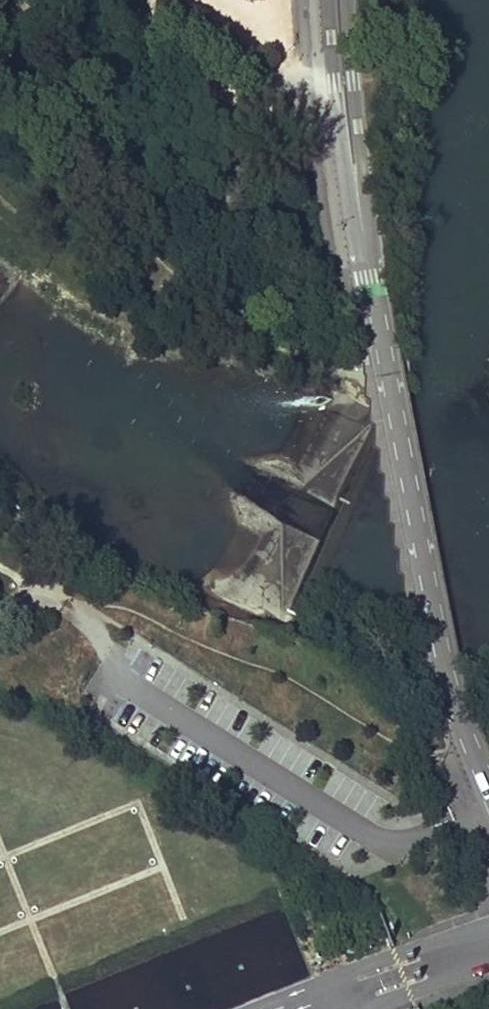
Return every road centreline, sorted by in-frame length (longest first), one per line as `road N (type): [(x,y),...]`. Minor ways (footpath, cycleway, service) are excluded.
road 1 (residential): [(365,244),(446,672)]
road 2 (residential): [(330,0),(347,170),(365,244)]
road 3 (residential): [(365,244),(346,0)]
road 4 (unclassified): [(446,672),(488,787)]

